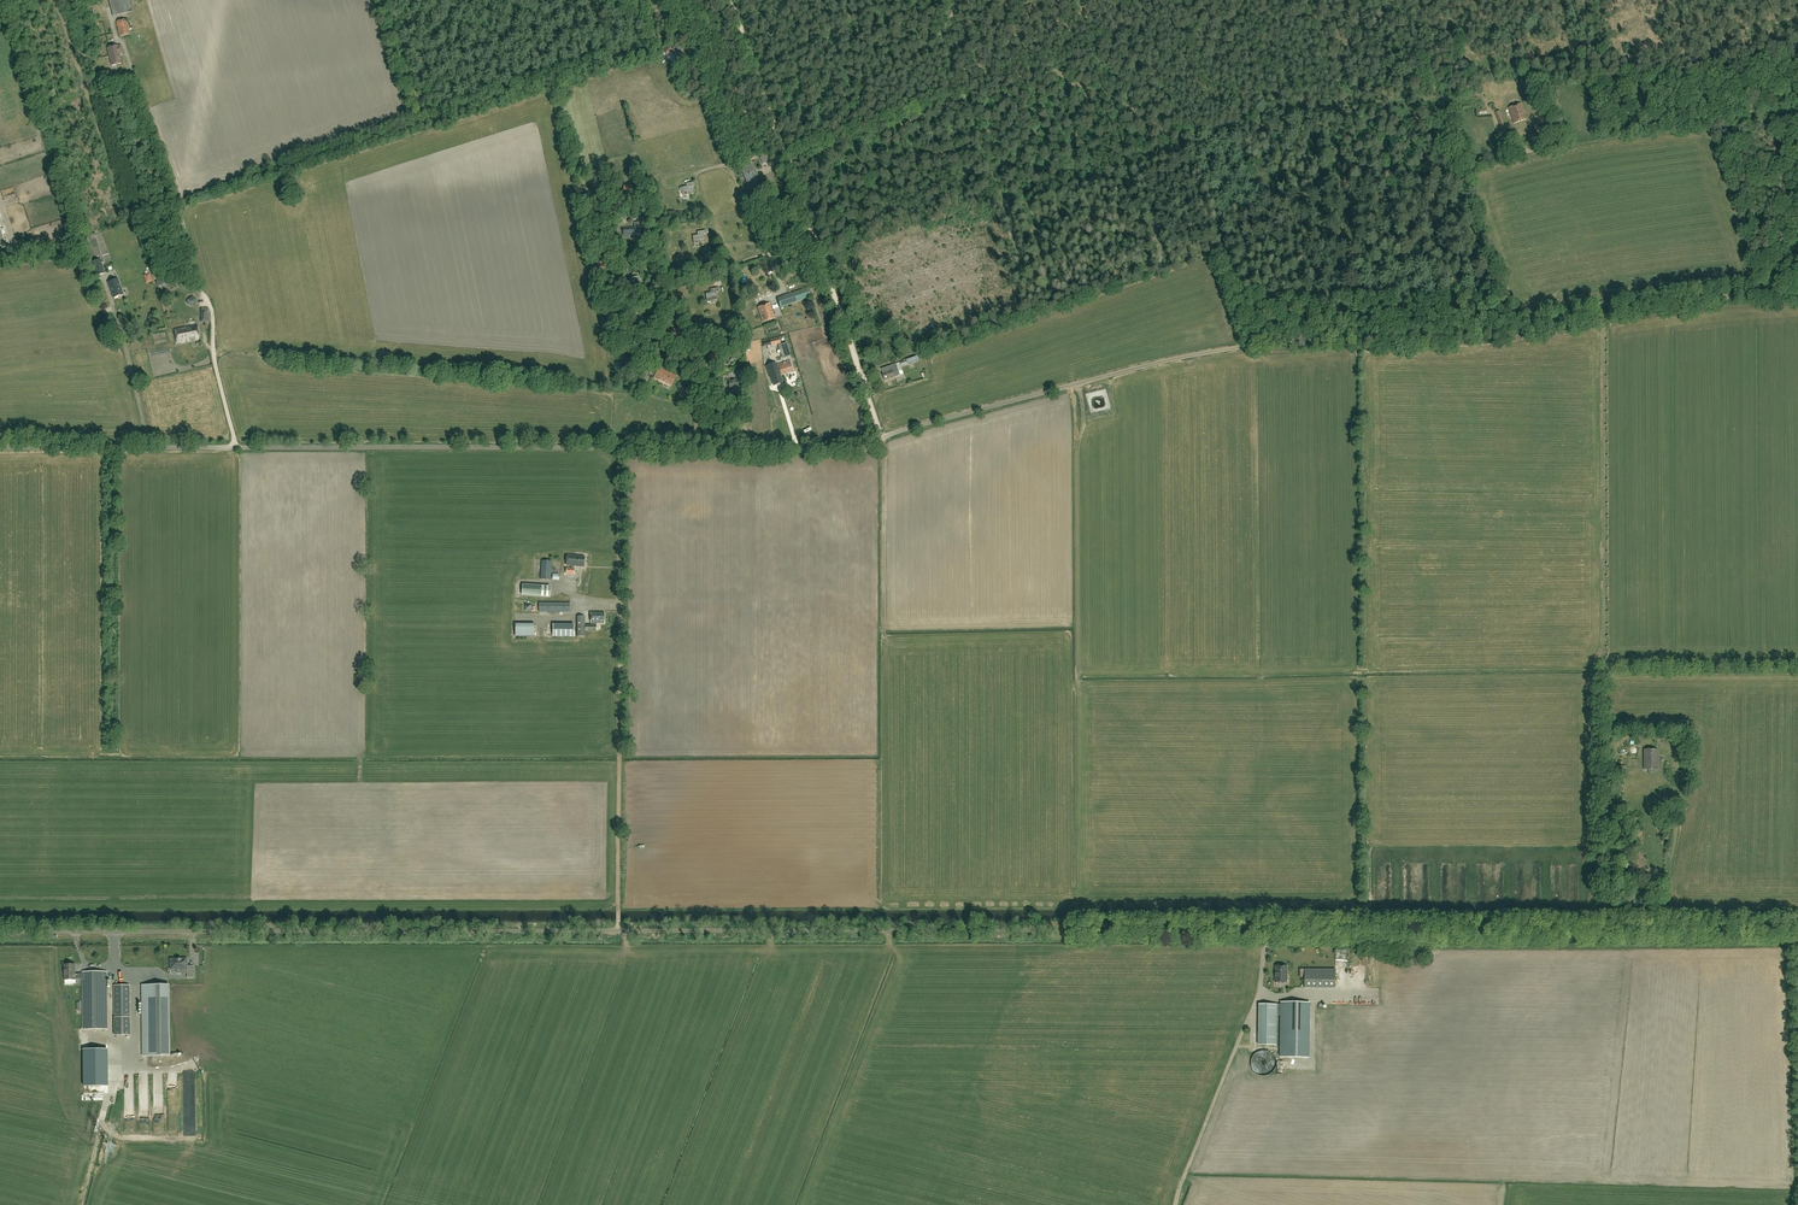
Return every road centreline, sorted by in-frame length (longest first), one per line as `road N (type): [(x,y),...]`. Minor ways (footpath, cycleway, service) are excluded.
road 1 (unclassified): [(1347,929),(0,931)]
road 2 (track): [(787,160),(1078,60),(1226,103),(1421,81)]
road 3 (unclassified): [(620,448),(863,449),(955,416),(1256,346)]
road 4 (track): [(1256,346),(1497,332),(1797,293)]
road 5 (track): [(101,0),(169,163),(201,292),(200,322),(236,447)]
road 6 (unclassified): [(620,448),(151,447)]
road 7 (track): [(1797,926),(1347,929)]
road 8 (track): [(881,437),(739,24)]
road 9 (track): [(614,188),(618,290),(632,332),(714,375),(721,400),(743,411),(745,448)]
road 10 (track): [(618,931),(618,611)]
road 11 (track): [(1421,81),(1494,333)]
road 12 (track): [(884,635),(879,441)]
road 13 (unclassified): [(618,611),(620,448)]
road 14 (unclassified): [(151,447),(0,447)]
road 15 (unclassified): [(151,447),(111,303)]

